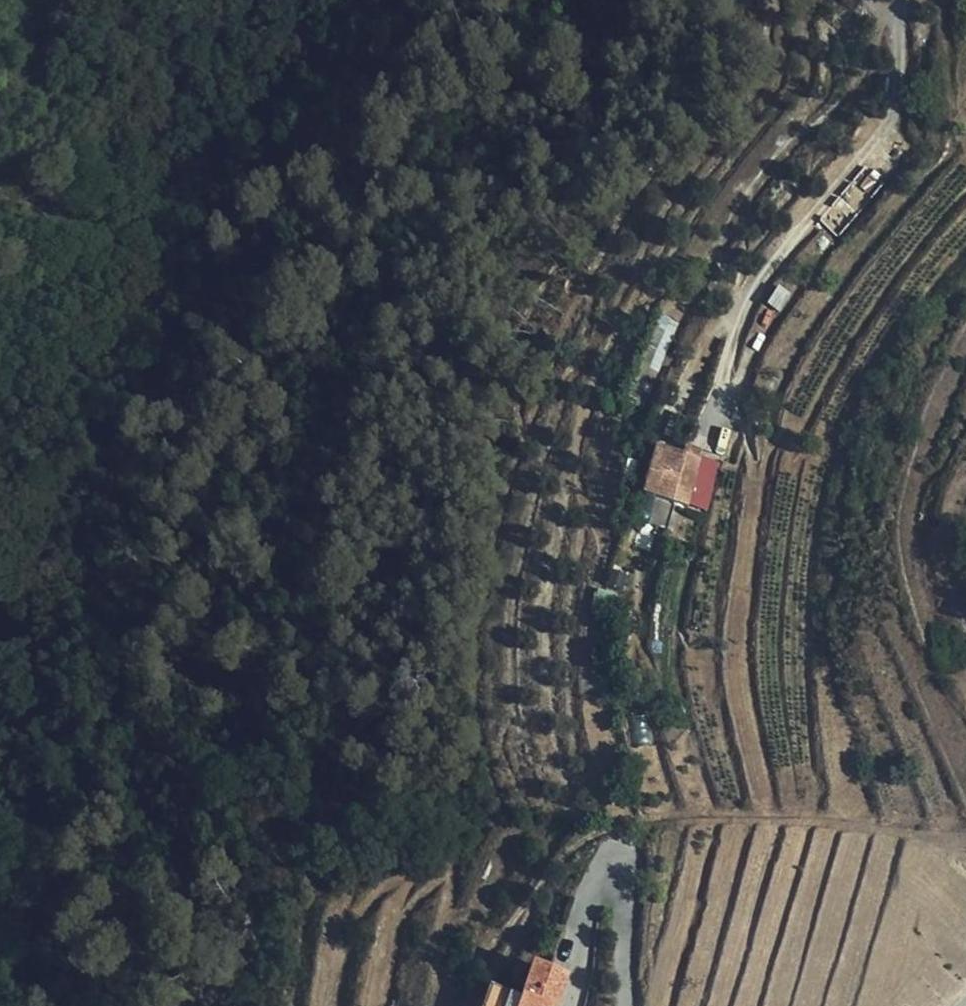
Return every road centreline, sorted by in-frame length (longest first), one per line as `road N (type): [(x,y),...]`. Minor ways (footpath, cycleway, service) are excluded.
road 1 (track): [(904,0),(894,112),(876,150),(760,281),(715,406)]

